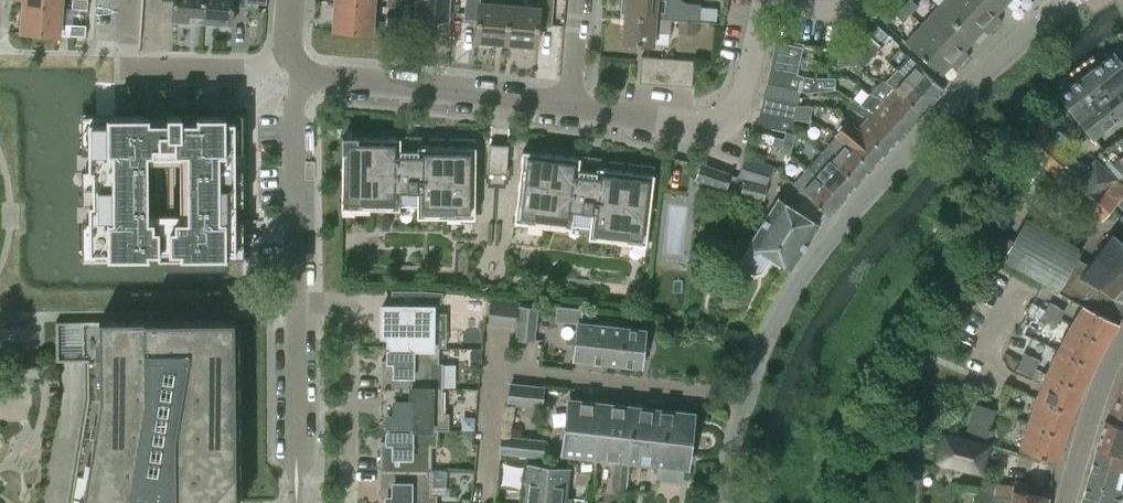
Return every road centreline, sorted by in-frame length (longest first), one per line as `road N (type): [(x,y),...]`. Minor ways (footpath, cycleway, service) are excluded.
road 1 (residential): [(1068,0),(956,99),(804,274),(761,349),(720,502)]
road 2 (residential): [(296,457),(288,78)]
road 3 (residential): [(571,106),(288,78)]
road 4 (residential): [(763,0),(741,99),(731,111),(696,121),(571,106)]
road 5 (residential): [(114,75),(288,78)]
road 6 (residential): [(1122,341),(1066,502)]

